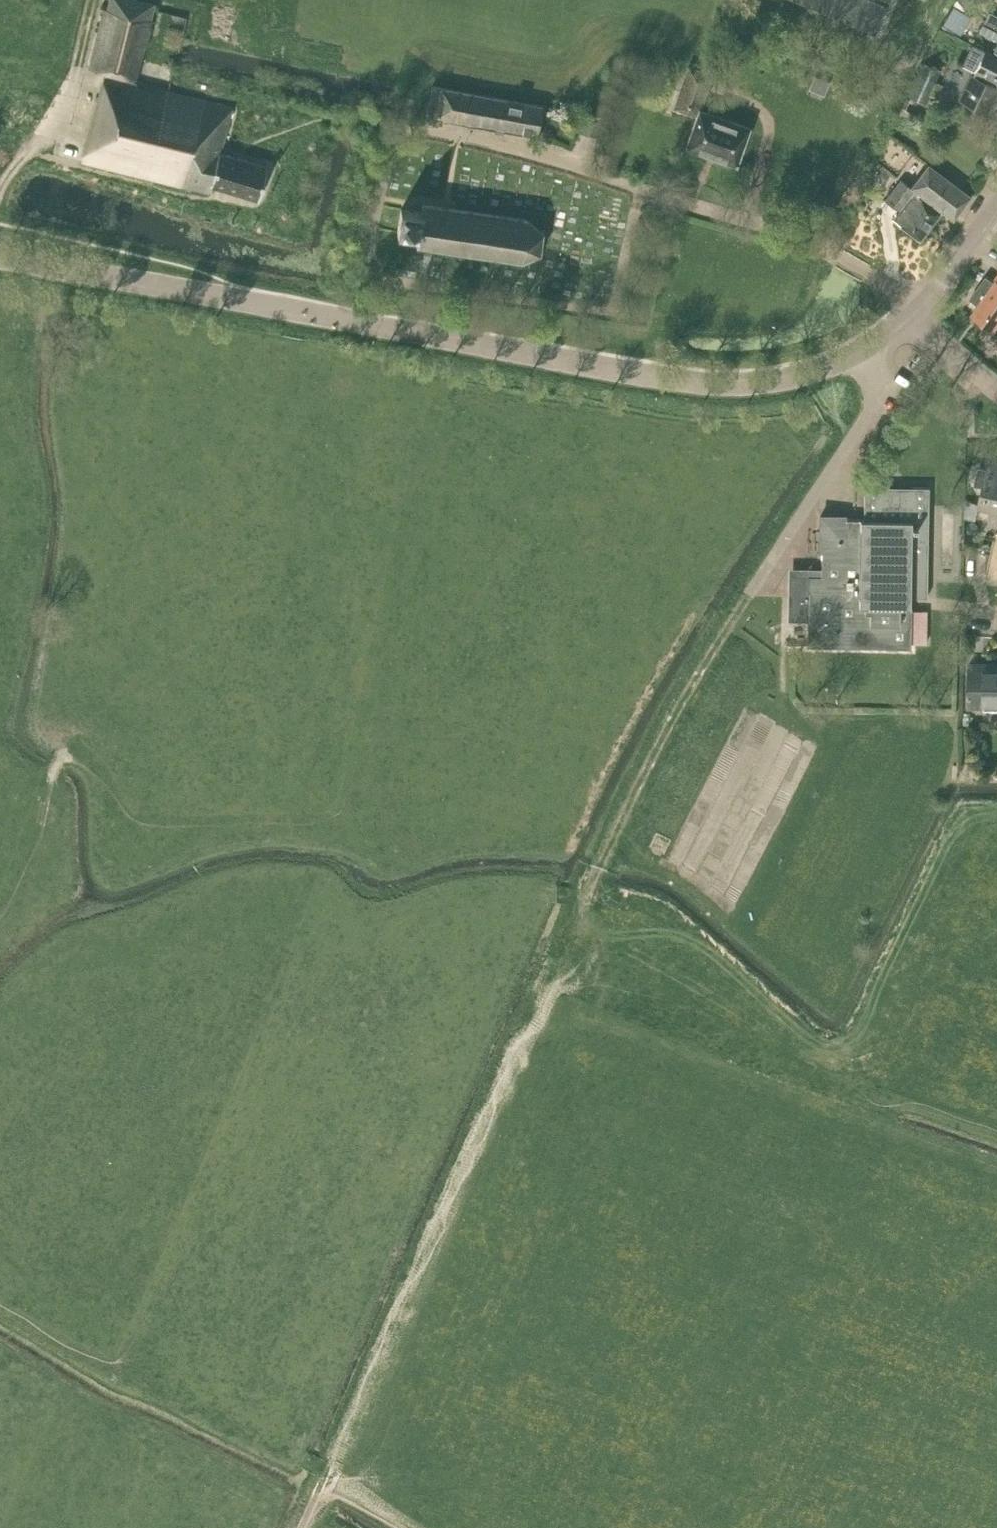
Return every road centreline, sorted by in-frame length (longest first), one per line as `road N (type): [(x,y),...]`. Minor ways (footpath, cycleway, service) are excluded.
road 1 (track): [(749,595),(668,722),(605,848),(305,1527)]
road 2 (secondary): [(912,312),(826,366),(708,383),(0,257)]
road 3 (residential): [(912,312),(896,291),(798,235),(437,131)]
road 4 (secondary): [(912,312),(996,203)]

